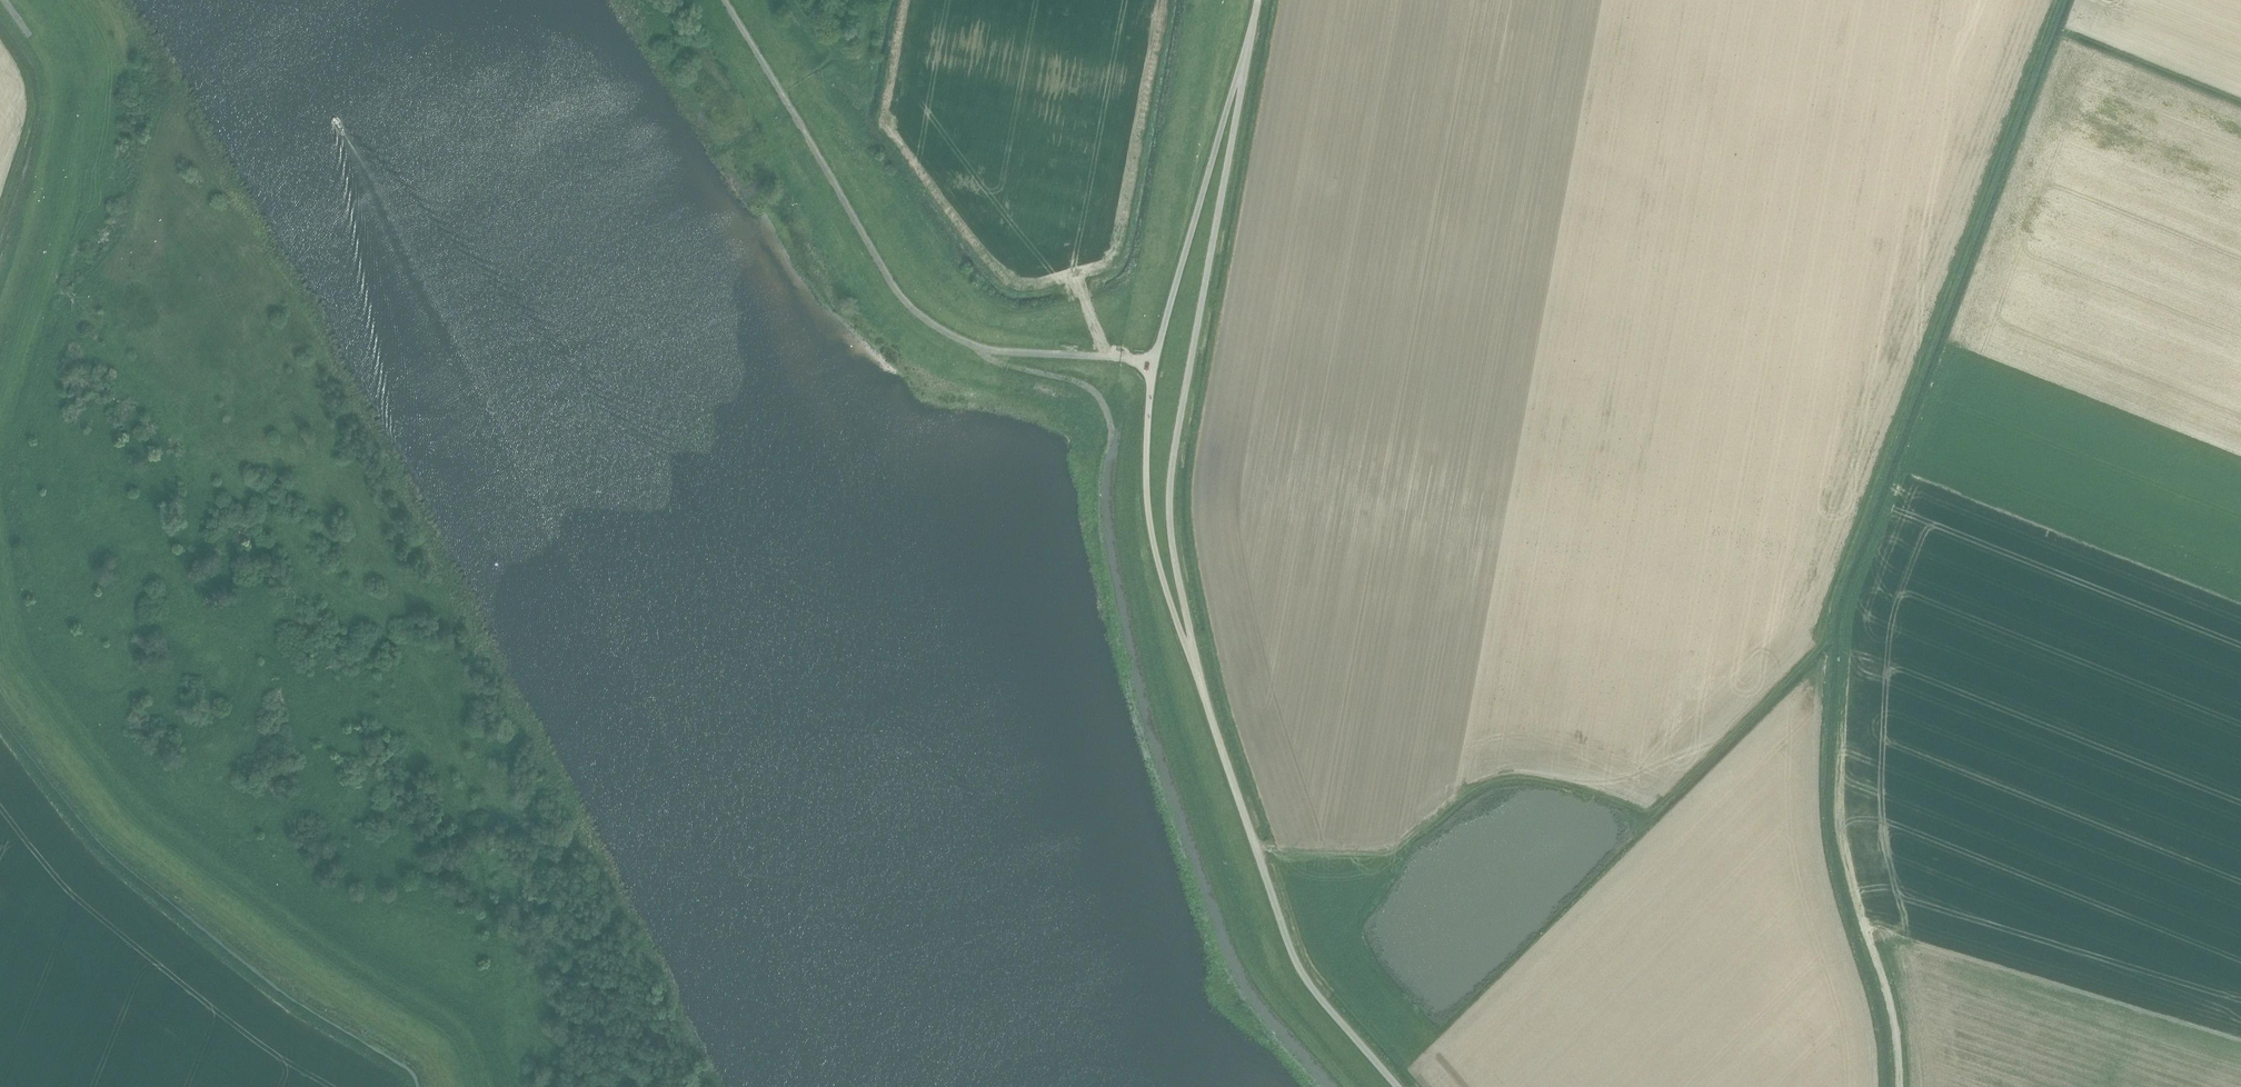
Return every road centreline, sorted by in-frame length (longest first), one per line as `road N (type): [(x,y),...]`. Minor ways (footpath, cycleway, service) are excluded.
road 1 (track): [(491,1086),(463,1029),(322,940),(128,784),(22,645),(0,503)]
road 2 (unclassified): [(1153,364),(978,349),(920,315),(724,0)]
road 3 (unclassified): [(1196,671),(1170,529),(1171,469),(1241,74)]
road 4 (unclassified): [(1397,1086),(1294,961),(1196,671)]
road 5 (track): [(0,448),(82,183),(86,101)]
road 6 (unclassified): [(1196,671),(1147,504),(1153,364)]
road 7 (unclassified): [(1153,364),(1241,74)]
road 8 (track): [(86,101),(72,56),(22,0)]

